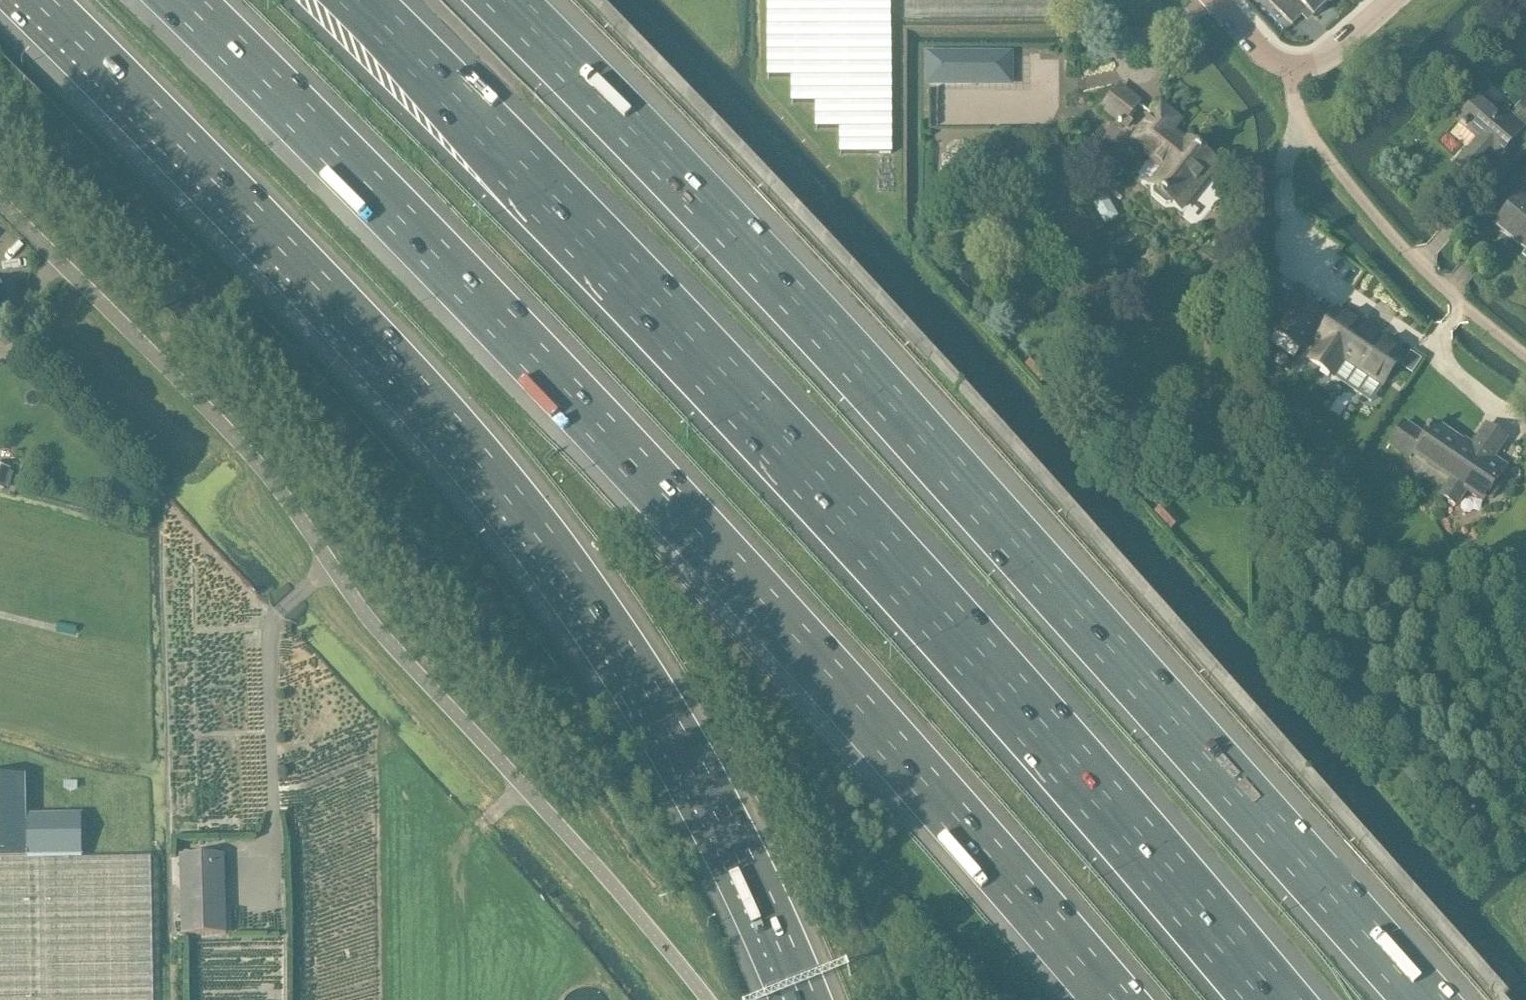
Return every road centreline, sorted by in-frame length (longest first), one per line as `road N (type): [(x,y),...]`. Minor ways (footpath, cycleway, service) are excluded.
road 1 (motorway): [(180,0),(575,400),(1112,999)]
road 2 (motorway): [(1423,999),(964,485),(500,0)]
road 3 (motorway): [(1271,999),(925,601),(513,155),(354,0)]
road 4 (motorway): [(42,0),(408,373),(538,527),(694,763),(807,999)]
road 5 (unclassified): [(706,999),(609,879),(395,649),(245,445),(0,199)]
road 6 (residential): [(1525,356),(1447,293),(1367,212),(1298,114),(1294,67)]

